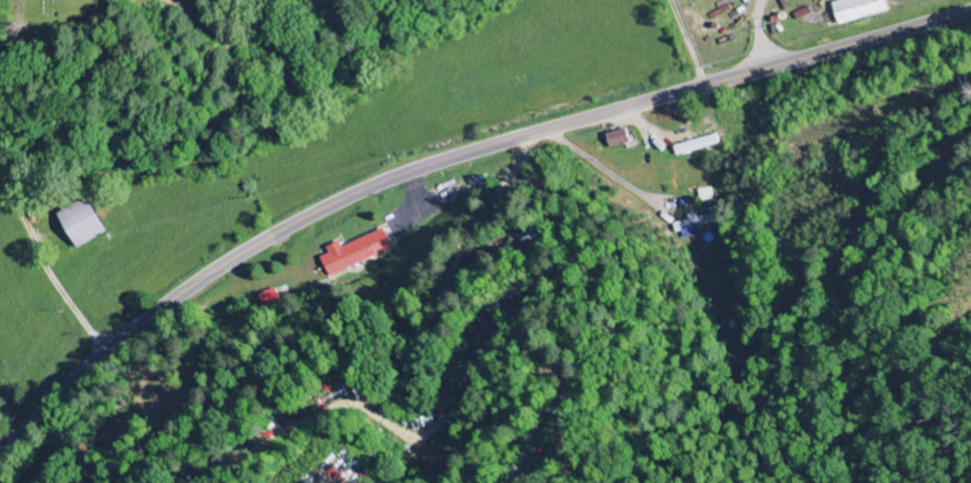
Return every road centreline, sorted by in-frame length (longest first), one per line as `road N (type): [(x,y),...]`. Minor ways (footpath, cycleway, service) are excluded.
road 1 (secondary): [(0,458),(126,333),(306,217),(486,147),(970,10)]
road 2 (residential): [(102,353),(10,198),(0,195)]

